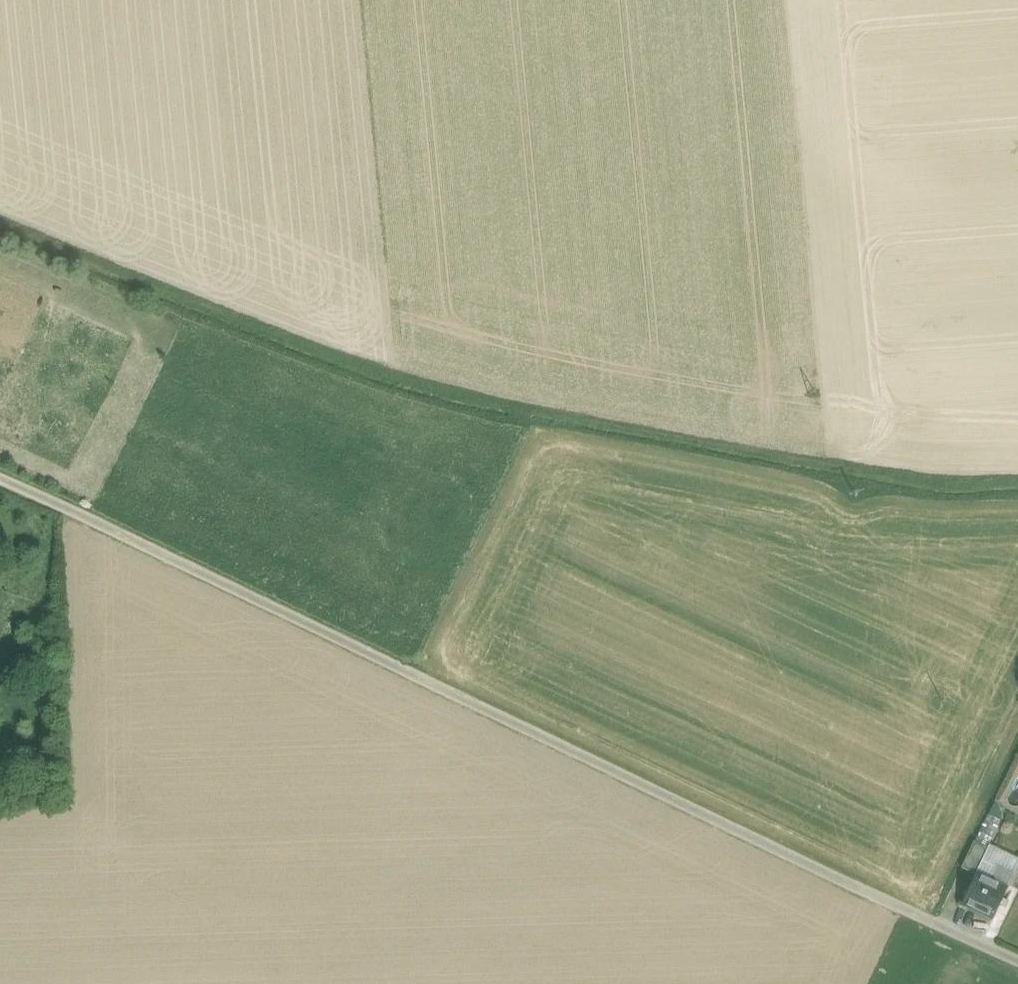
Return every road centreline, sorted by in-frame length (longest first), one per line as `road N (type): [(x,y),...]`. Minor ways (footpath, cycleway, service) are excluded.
road 1 (unclassified): [(0,479),(1017,963)]

